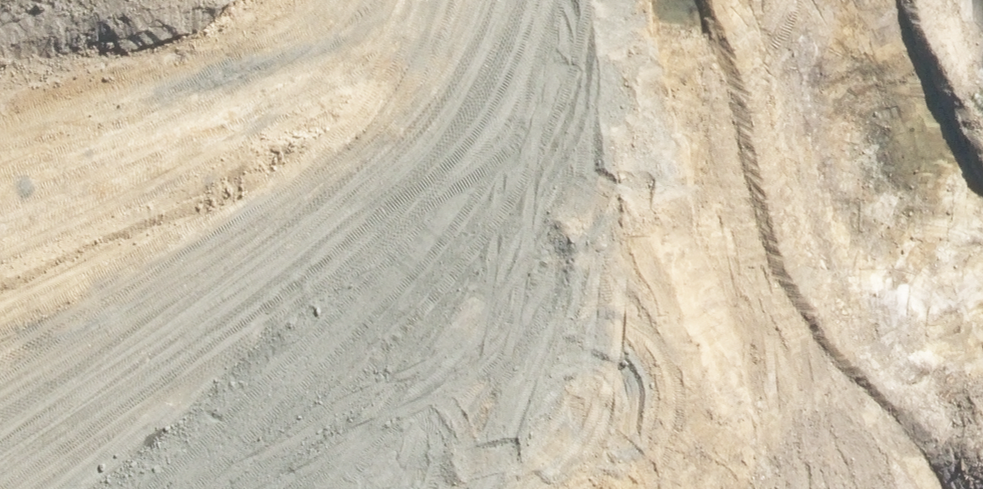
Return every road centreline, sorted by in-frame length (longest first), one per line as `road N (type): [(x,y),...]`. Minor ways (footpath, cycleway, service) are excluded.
road 1 (trunk): [(982,44),(767,159),(54,488)]
road 2 (trunk): [(0,433),(722,91),(885,0)]

